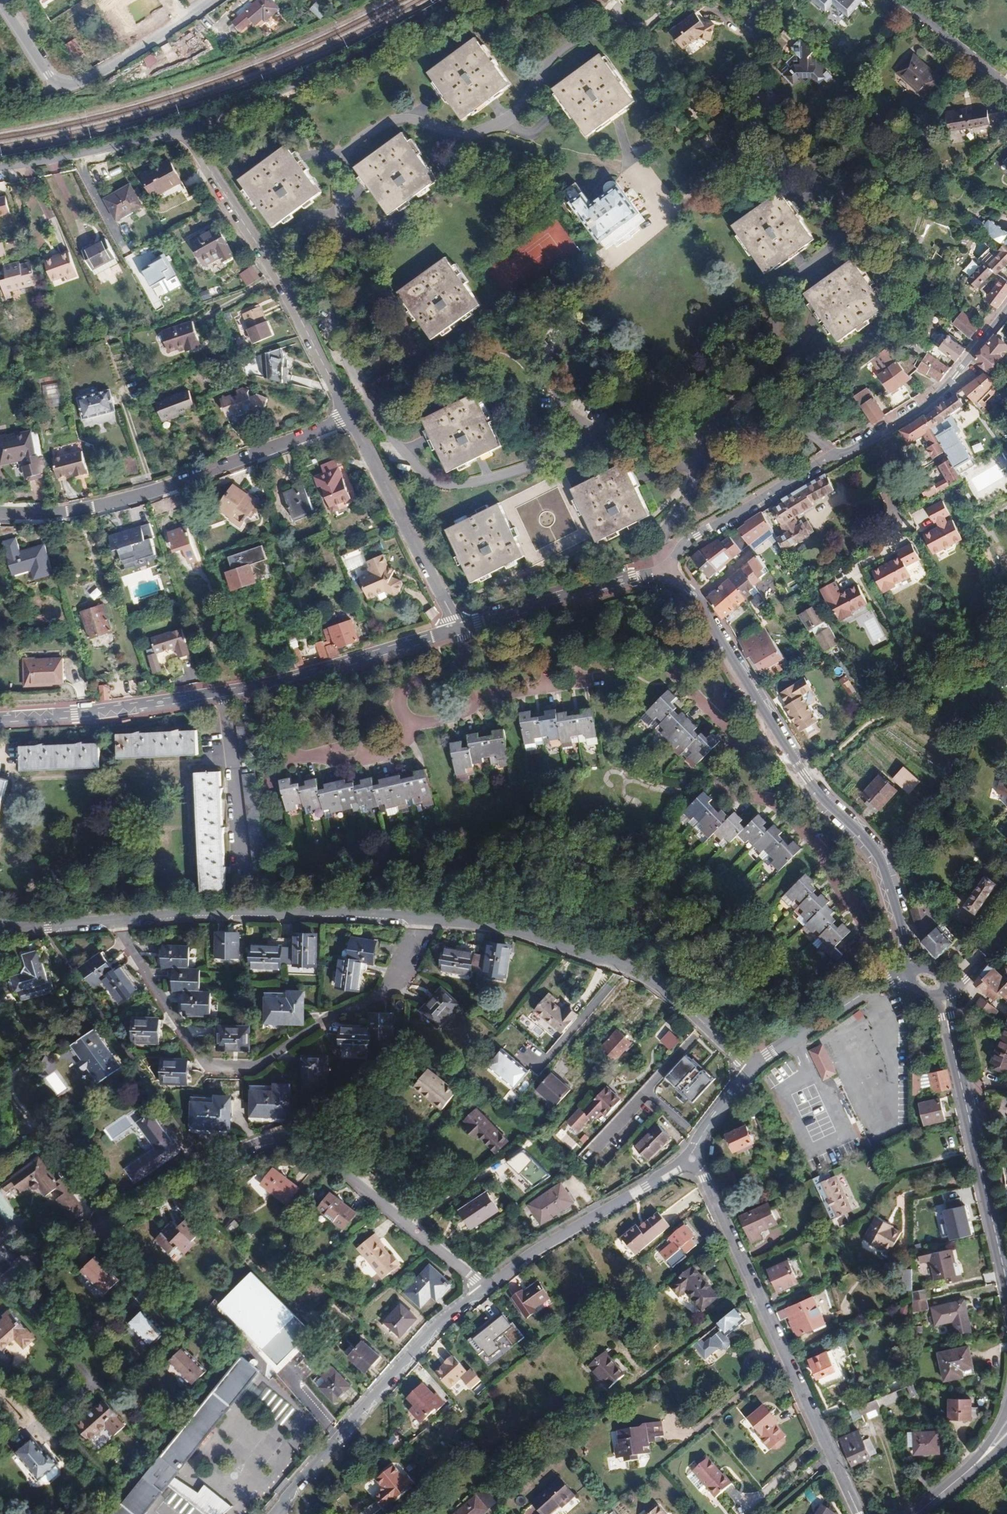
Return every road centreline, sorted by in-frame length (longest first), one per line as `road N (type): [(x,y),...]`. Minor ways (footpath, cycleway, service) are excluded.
road 1 (residential): [(486,1290),(303,1139),(276,1135),(0,1285)]
road 2 (tertiary): [(0,720),(223,694),(460,630)]
road 3 (residential): [(115,922),(204,1065),(258,1072),(334,1016),(396,987),(422,918)]
road 4 (tertiary): [(1006,310),(933,403),(696,535),(670,569)]
road 5 (residential): [(699,1166),(859,1513)]
road 6 (residential): [(751,1068),(678,999),(626,966),(486,923),(422,918)]
road 7 (residential): [(351,416),(95,508),(0,512)]
road 8 (residential): [(187,132),(278,274),(351,416)]
road 9 (residential): [(272,1513),(435,1329),(486,1290)]
road 10 (residential): [(422,918),(199,915),(115,922)]
road 11 (residential): [(187,132),(322,78),(460,0)]
road 12 (tertiary): [(943,998),(1006,1283)]
road 13 (residential): [(215,0),(120,67),(61,92),(1,0)]
road 14 (tertiary): [(784,738),(886,865),(916,967)]
road 15 (residential): [(351,416),(460,630)]
road 16 (residential): [(486,1290),(684,1163)]
road 17 (tertiary): [(460,630),(670,569)]
road 18 (tertiary): [(670,569),(784,738)]
road 19 (residential): [(0,173),(187,132)]
road 20 (residential): [(411,723),(468,712),(482,693),(588,683)]
road 21 (residential): [(751,1068),(888,980),(905,978)]
road 22 (residential): [(740,744),(725,753),(721,785),(780,807),(825,852)]
road 23 (residential): [(411,723),(406,742),(385,756),(267,763)]
road 24 (residential): [(1006,86),(899,0)]
road 25 (residential): [(460,630),(465,661),(401,694),(411,723)]

